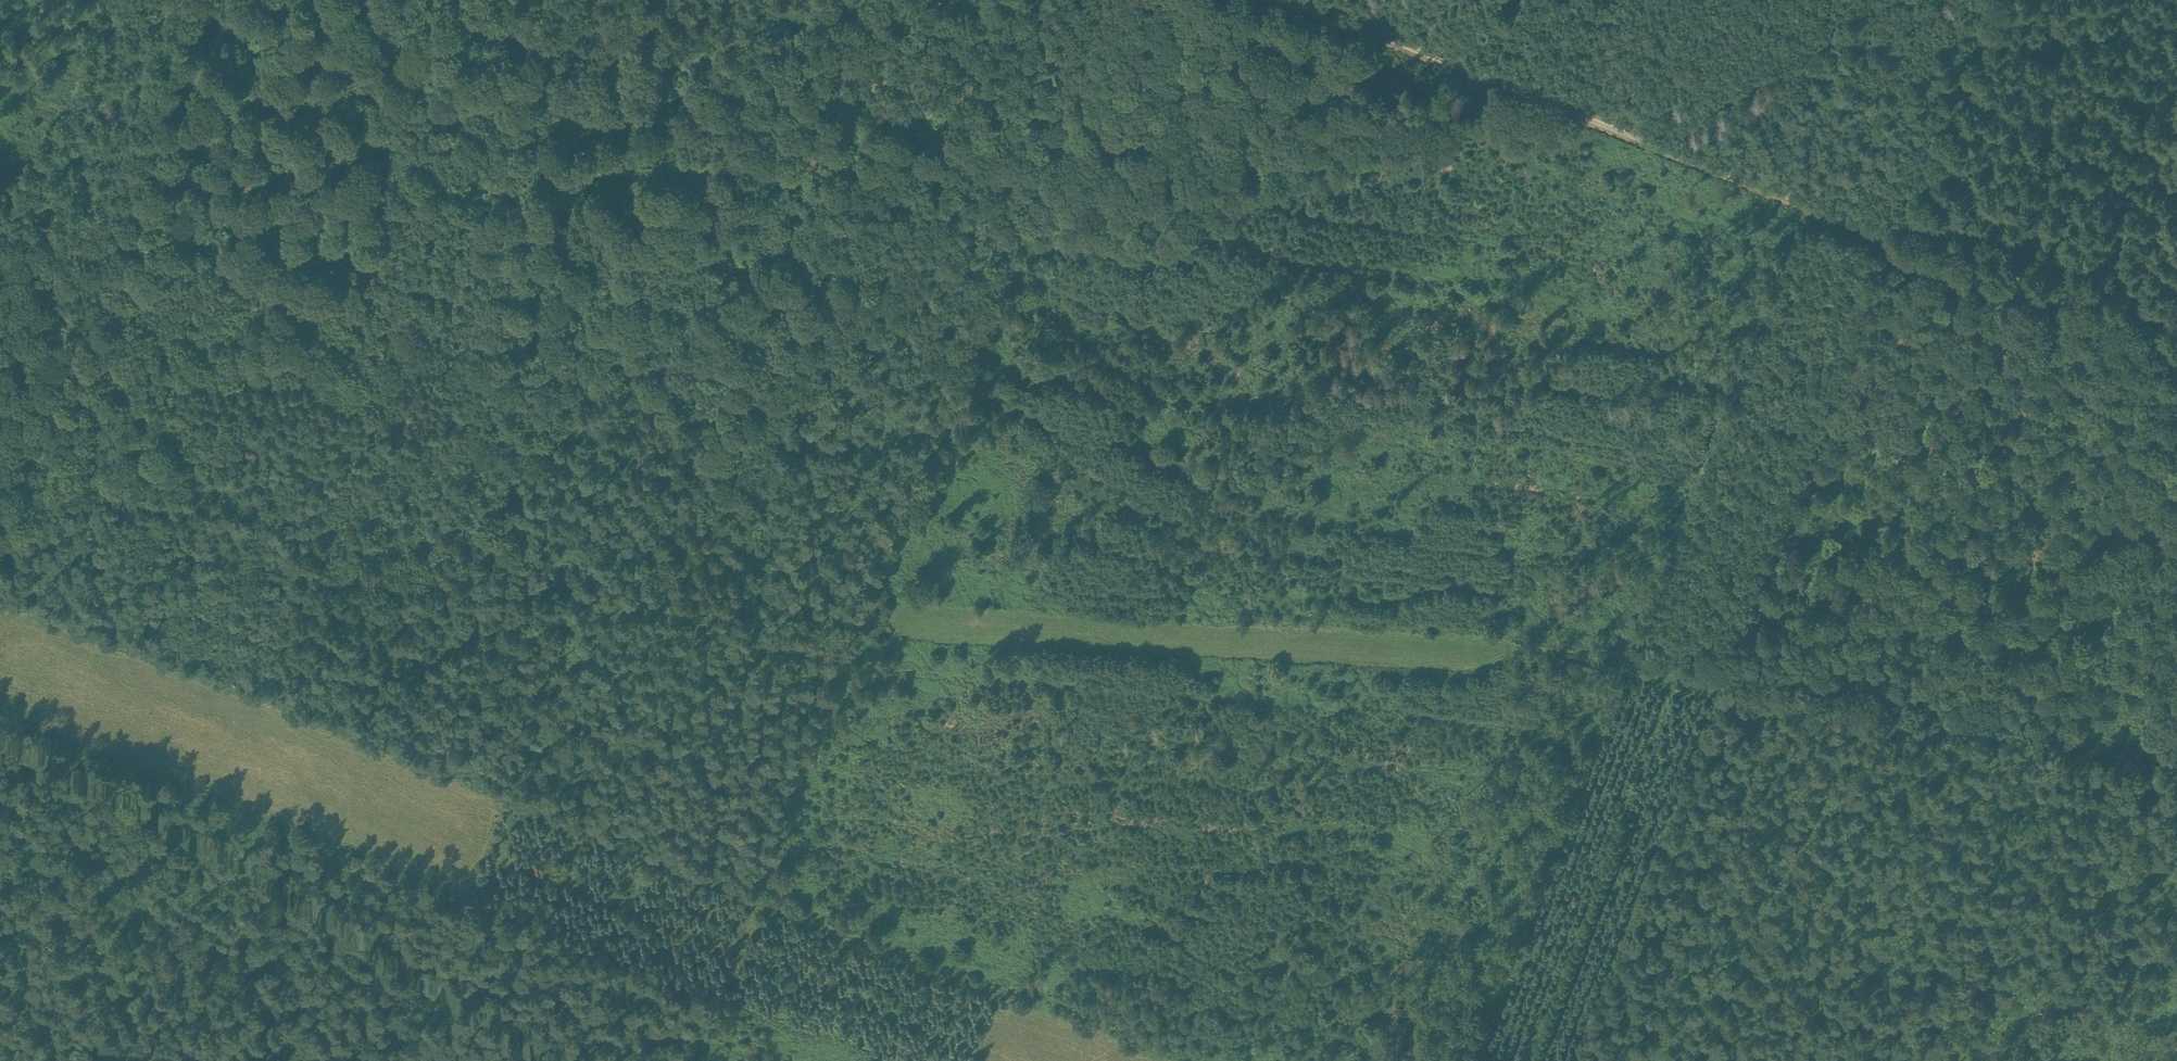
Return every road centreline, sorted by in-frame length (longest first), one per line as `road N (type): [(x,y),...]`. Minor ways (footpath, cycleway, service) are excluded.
road 1 (track): [(684,1060),(1094,0)]
road 2 (track): [(1572,1060),(1888,236)]
road 3 (track): [(1888,236),(1300,0)]
road 4 (track): [(200,0),(0,499)]
road 5 (track): [(2176,348),(1888,236)]
road 6 (track): [(1888,236),(1983,0)]

